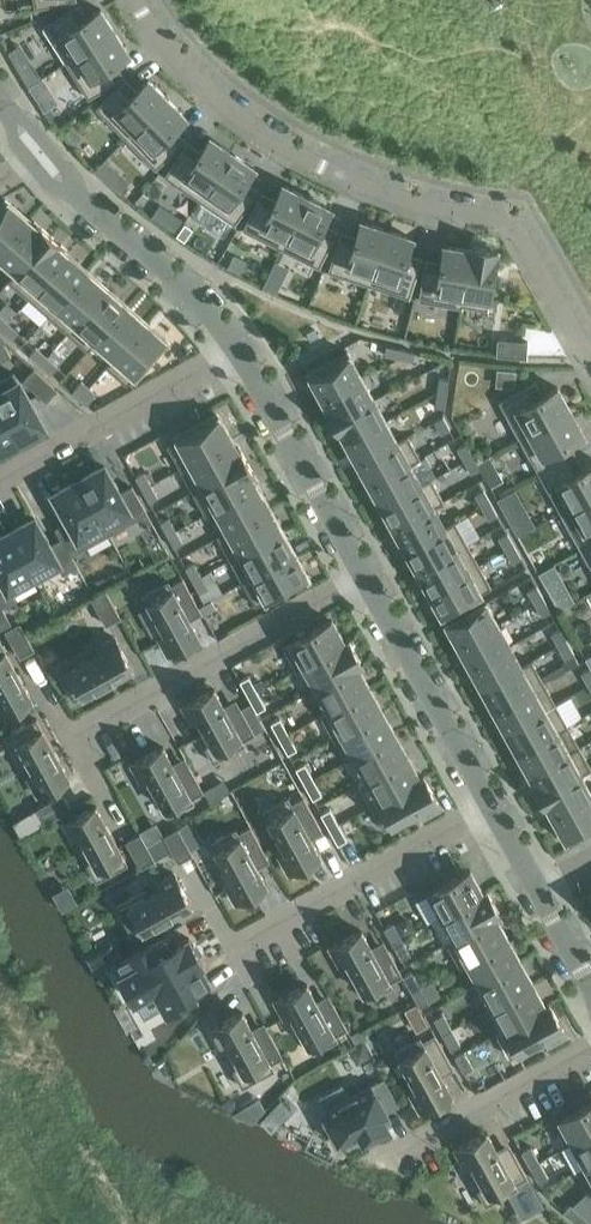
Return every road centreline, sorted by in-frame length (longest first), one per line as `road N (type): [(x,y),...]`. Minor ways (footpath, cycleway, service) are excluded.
road 1 (residential): [(145,0),(199,80),(271,143),(354,188),(501,225),(527,244),(590,352)]
road 2 (residential): [(78,734),(364,574)]
road 3 (residential): [(235,945),(491,803)]
road 4 (residential): [(41,155),(191,295),(241,352)]
road 5 (residential): [(241,352),(0,482)]
road 6 (residential): [(364,574),(491,803)]
road 7 (residential): [(241,352),(364,574)]
road 8 (residential): [(425,1139),(590,1048)]

